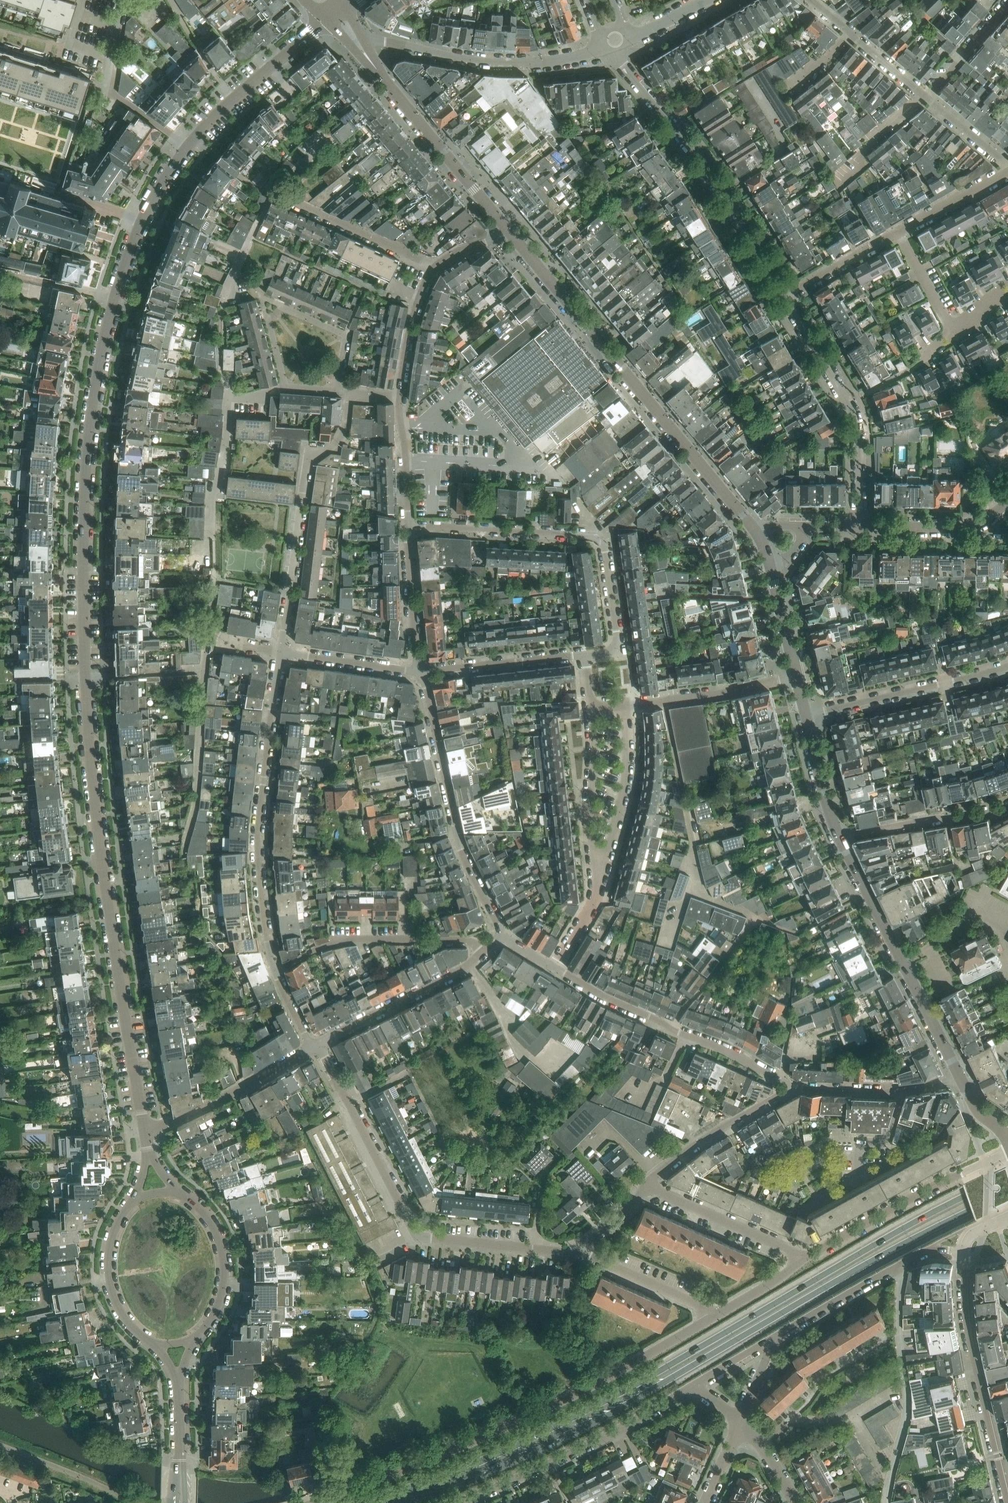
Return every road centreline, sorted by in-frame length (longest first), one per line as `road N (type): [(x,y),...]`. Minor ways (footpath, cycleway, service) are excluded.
road 1 (residential): [(146,1134),(99,838),(85,609),(90,453),(117,296)]
road 2 (primary): [(1007,1177),(908,1225),(603,1403),(368,1502)]
road 3 (primary): [(412,1502),(608,1414),(864,1265),(1007,1193)]
road 4 (residential): [(718,1316),(527,1418),(313,1502)]
road 5 (tertiary): [(750,524),(508,231)]
road 6 (residential): [(579,1256),(418,1239),(315,1048)]
road 7 (residential): [(276,968),(264,919),(262,828),(283,652)]
road 8 (residential): [(622,650),(601,542),(405,527)]
road 9 (residential): [(783,298),(710,171),(631,78),(615,45)]
road 10 (residential): [(350,392),(345,438),(306,462),(283,652)]
road 11 (residential): [(427,673),(457,831),(508,939)]
road 12 (tertiary): [(961,1080),(839,838)]
road 13 (residential): [(554,970),(791,1088)]
road 14 (residential): [(459,1501),(618,1430),(693,1385)]
road 15 (residential): [(964,1251),(969,1332),(1007,1498)]
road 16 (residential): [(783,298),(855,419),(857,528)]
road 17 (residential): [(601,49),(519,66),(370,50)]
road 18 (residential): [(1007,1151),(805,1257)]
road 19 (residential): [(276,968),(355,939),(492,950)]
road 20 (residential): [(338,391),(345,335),(282,307),(268,321),(286,388)]
road 21 (residential): [(775,1337),(931,1249),(964,1251)]
road 22 (tertiary): [(508,231),(374,67)]
road 23 (residential): [(1007,669),(806,715)]
road 24 (residential): [(315,1048),(492,950)]
road 25 (residential): [(189,146),(104,90),(120,0)]
road 26 (residential): [(146,1134),(315,1048)]
road 27 (residential): [(189,146),(325,22)]
road 28 (residential): [(602,884),(630,778),(629,708)]
road 29 (residential): [(433,268),(273,192)]
road 30 (residential): [(649,1186),(697,1143),(791,1088)]
road 31 (residential): [(590,712),(592,838),(602,884)]
road 32 (residential): [(805,1257),(649,1186)]
road 33 (residential): [(629,708),(797,676)]
road 34 (residential): [(1007,807),(839,838)]
road 35 (residential): [(197,1338),(222,1300),(224,1251),(214,1228),(180,1193)]
road 36 (residential): [(117,296),(143,224),(189,146)]
road 37 (residential): [(134,1199),(118,1224),(109,1270),(122,1311),(150,1341)]
road 38 (residential): [(427,673),(583,655)]
road 39 (residential): [(857,528),(966,529),(1007,504)]
road 40 (residential): [(718,1316),(579,1256)]
road 41 (residential): [(405,527),(417,673)]
road 42 (residential): [(283,652),(417,673)]
road 43 (residential): [(433,268),(413,313),(400,395)]
road 44 (residential): [(400,395),(405,527)]
road 45 (residential): [(783,298),(898,234)]
road 46 (tertiary): [(839,838),(806,715)]
road 47 (residential): [(858,1183),(860,1139),(889,1140),(905,1090)]
road 48 (residential): [(898,234),(1007,172)]
road 49 (residential): [(1007,6),(926,97)]

